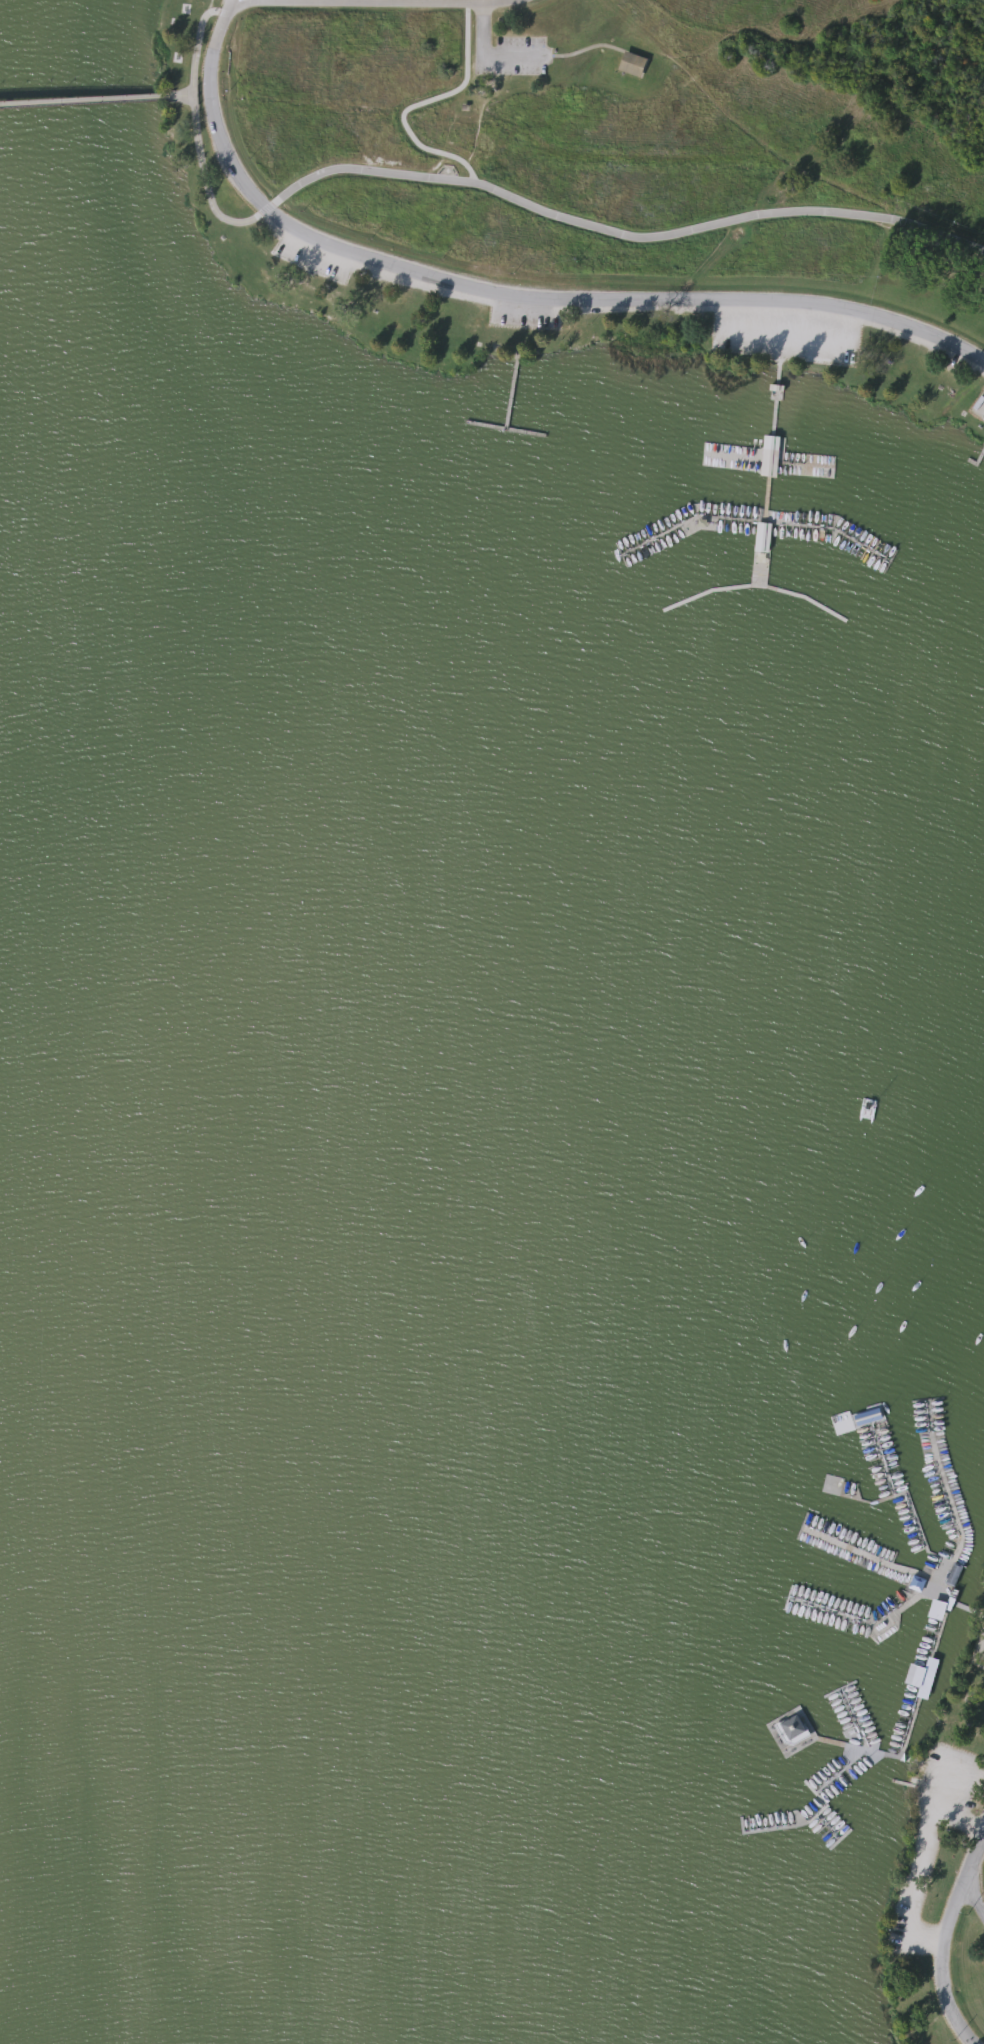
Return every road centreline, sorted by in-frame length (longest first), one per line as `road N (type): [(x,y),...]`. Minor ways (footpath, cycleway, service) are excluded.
road 1 (tertiary): [(983,361),(855,309),(771,298),(499,294),(327,243),(258,200),(217,130),(210,66),(229,13)]
road 2 (tertiary): [(971,2043),(946,2009),(941,1956),(946,1922),(983,1832)]
road 3 (secondary): [(374,0),(505,0)]

